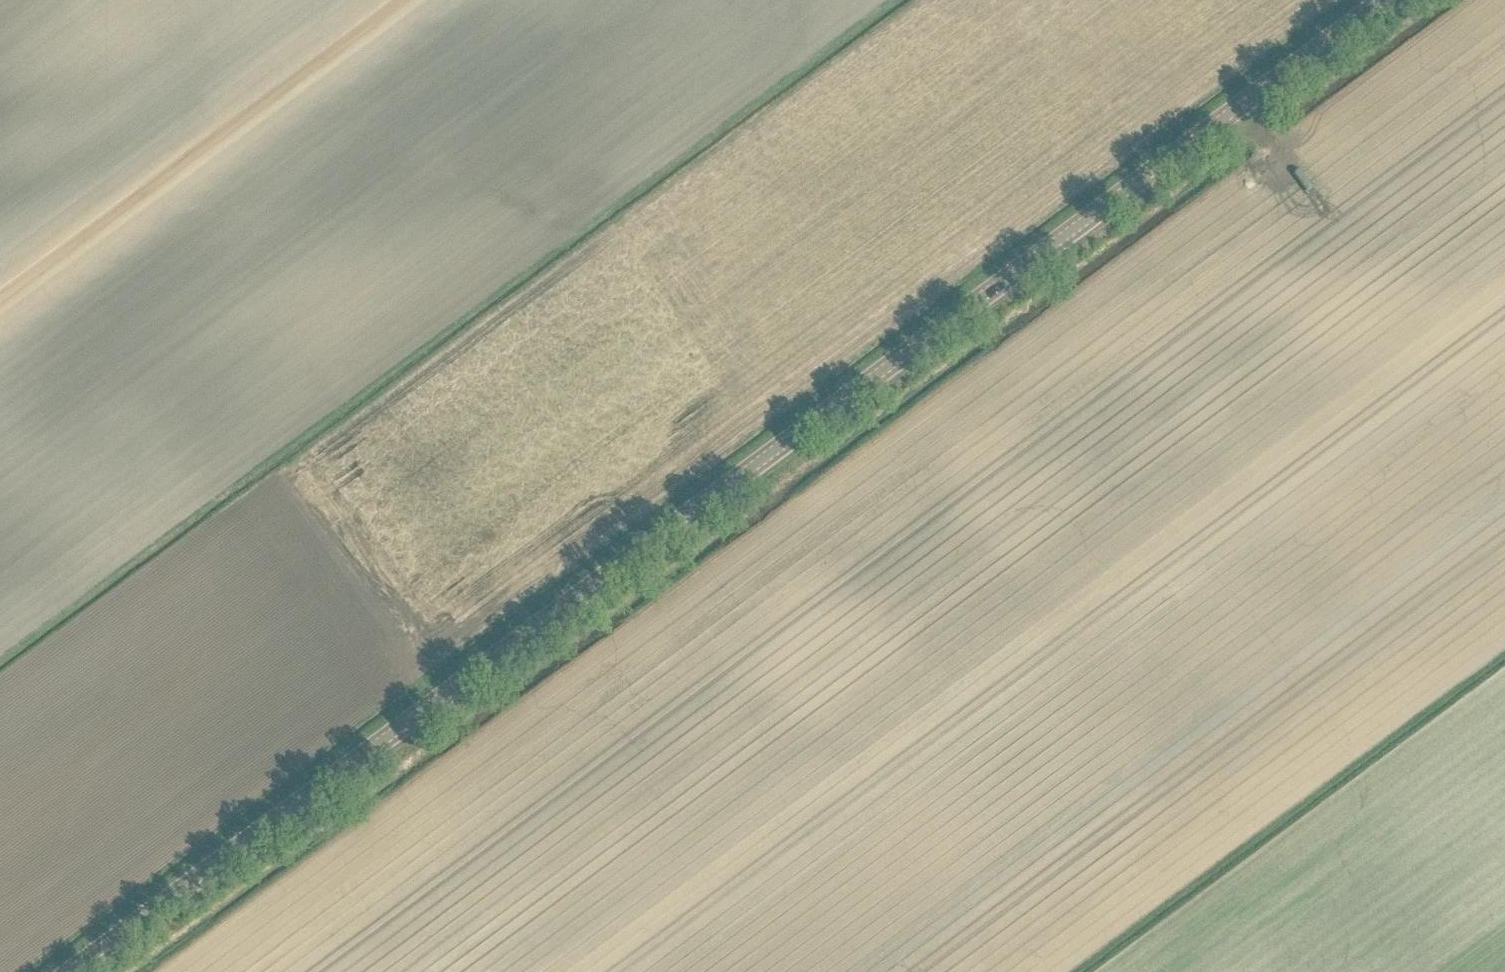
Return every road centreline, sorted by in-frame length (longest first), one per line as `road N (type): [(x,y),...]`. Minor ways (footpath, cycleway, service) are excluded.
road 1 (tertiary): [(77,971),(1390,0)]
road 2 (track): [(414,0),(0,304)]

